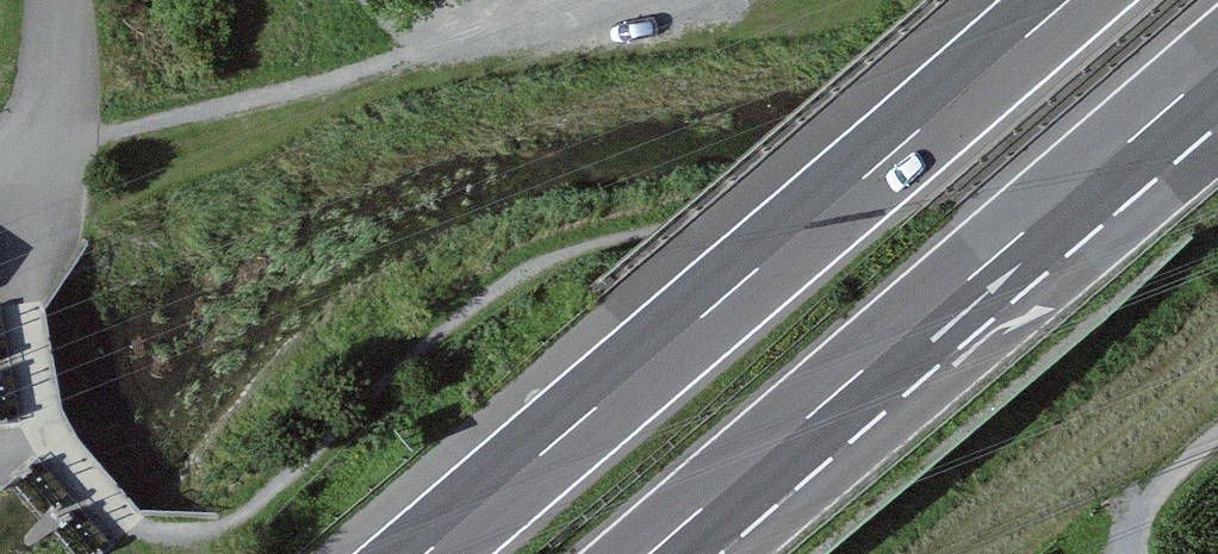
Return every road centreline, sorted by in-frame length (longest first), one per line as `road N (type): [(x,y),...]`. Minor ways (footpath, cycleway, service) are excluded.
road 1 (motorway): [(1087,0),(437,553)]
road 2 (motorway): [(658,553),(1217,71)]
road 3 (track): [(1217,446),(1151,507),(1142,553)]

